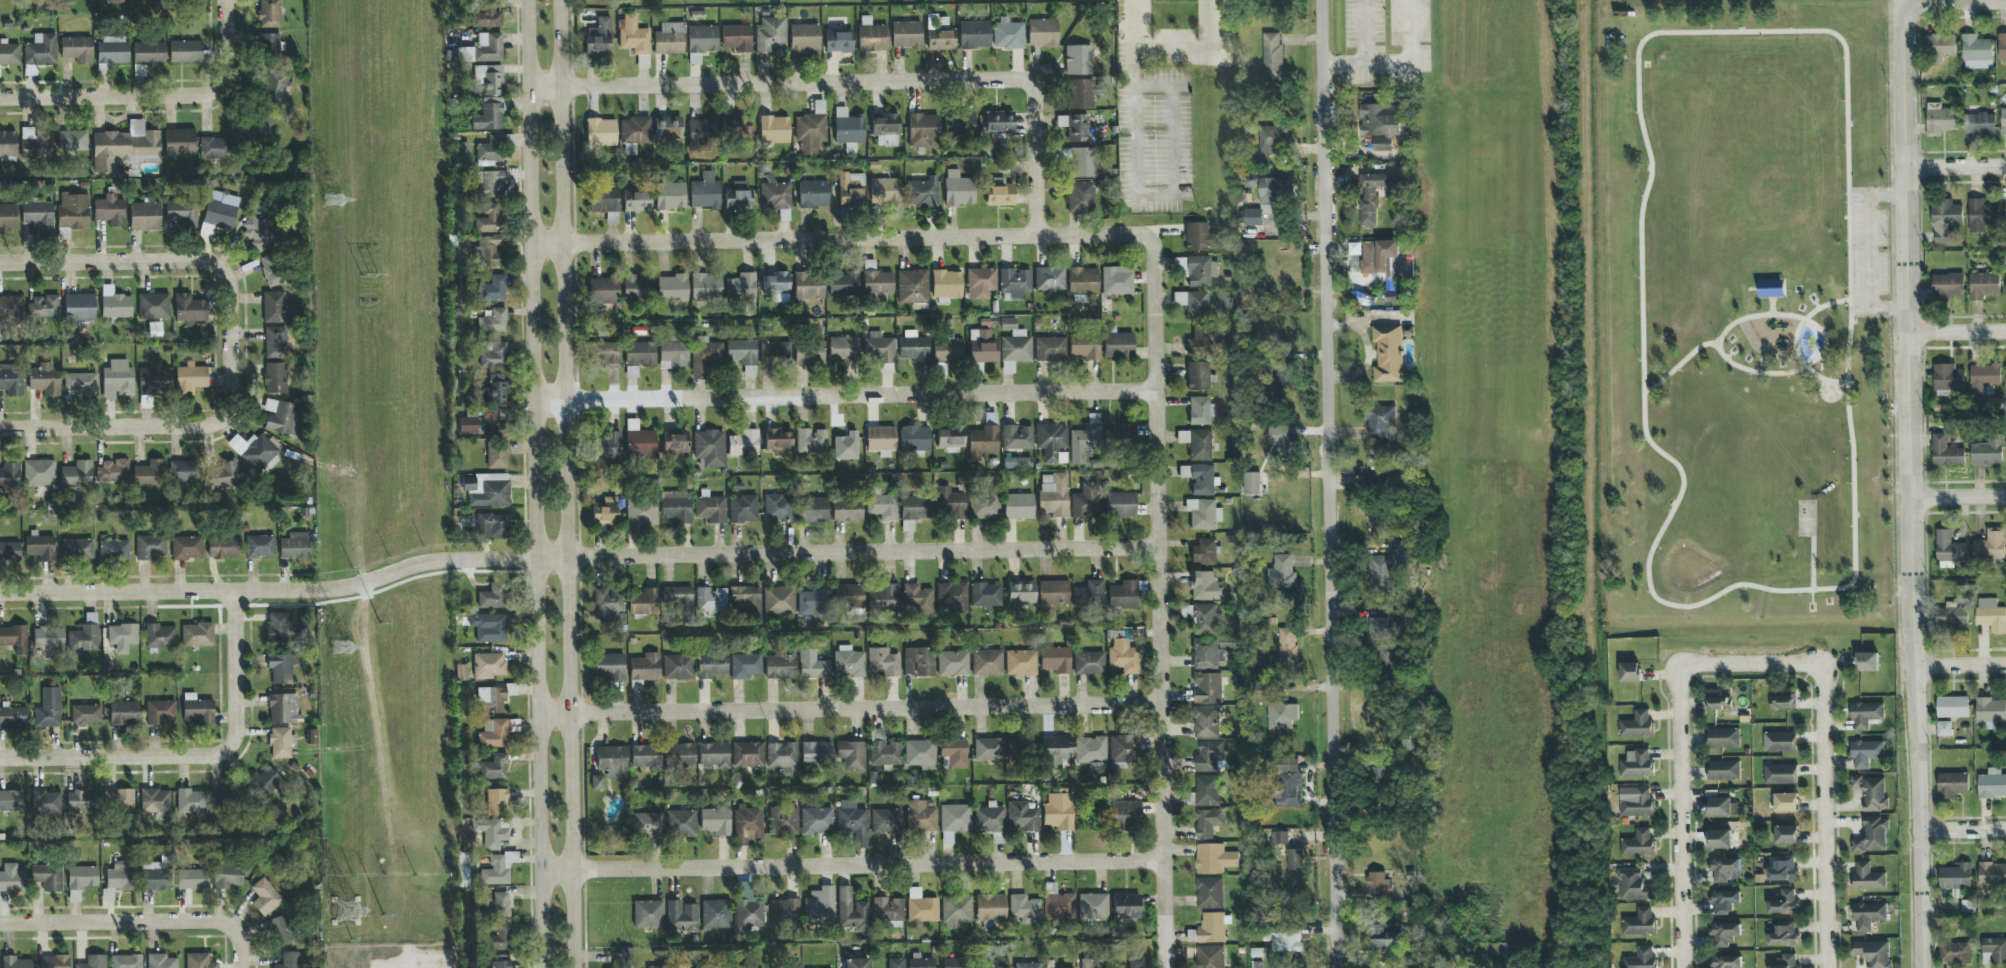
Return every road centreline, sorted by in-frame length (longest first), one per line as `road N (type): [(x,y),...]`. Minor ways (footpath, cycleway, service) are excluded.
road 1 (residential): [(1163,547),(446,560),(325,591),(0,595)]
road 2 (residential): [(1321,0),(1342,967)]
road 3 (tertiary): [(577,967),(562,0)]
road 4 (tertiary): [(529,0),(541,967)]
road 5 (residential): [(1902,14),(1924,967)]
road 6 (residential): [(1124,236),(1153,239),(1158,254),(1168,967)]
road 7 (residential): [(1041,237),(1038,100),(1033,86),(1019,81),(529,88)]
road 8 (residential): [(1160,391),(533,403)]
road 9 (residential): [(1167,862),(540,871)]
road 10 (residential): [(1164,704),(538,713)]
road 11 (residential): [(1124,236),(531,246)]
road 12 (residential): [(239,593),(238,729),(230,748),(213,755),(0,757)]
road 13 (residential): [(235,354),(233,281),(218,264),(0,264)]
road 14 (residential): [(1824,665),(1826,967)]
road 15 (residential): [(1683,967),(1676,666)]
road 16 (residential): [(229,11),(229,71),(203,96),(0,98)]
road 17 (residential): [(235,354),(228,418),(202,428),(0,430)]
road 18 (residential): [(245,967),(234,928),(215,919),(0,923)]
road 19 (residential): [(1676,666),(1824,665)]

